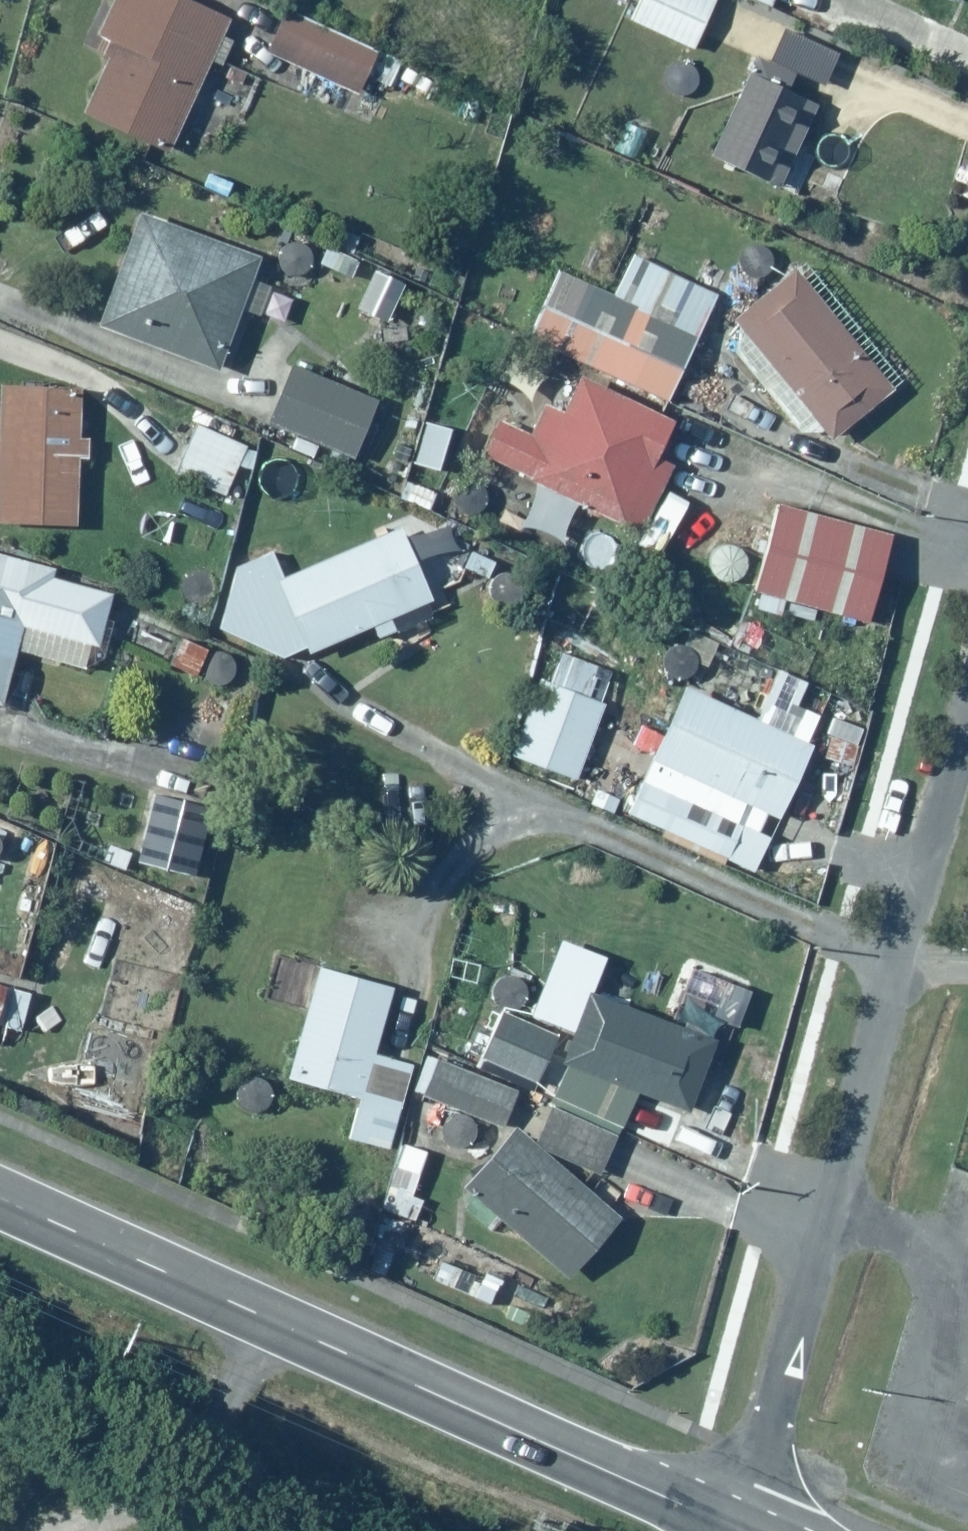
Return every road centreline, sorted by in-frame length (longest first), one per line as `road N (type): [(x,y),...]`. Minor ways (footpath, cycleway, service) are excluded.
road 1 (residential): [(748,1530),(967,730)]
road 2 (tertiary): [(0,1200),(739,1530)]

